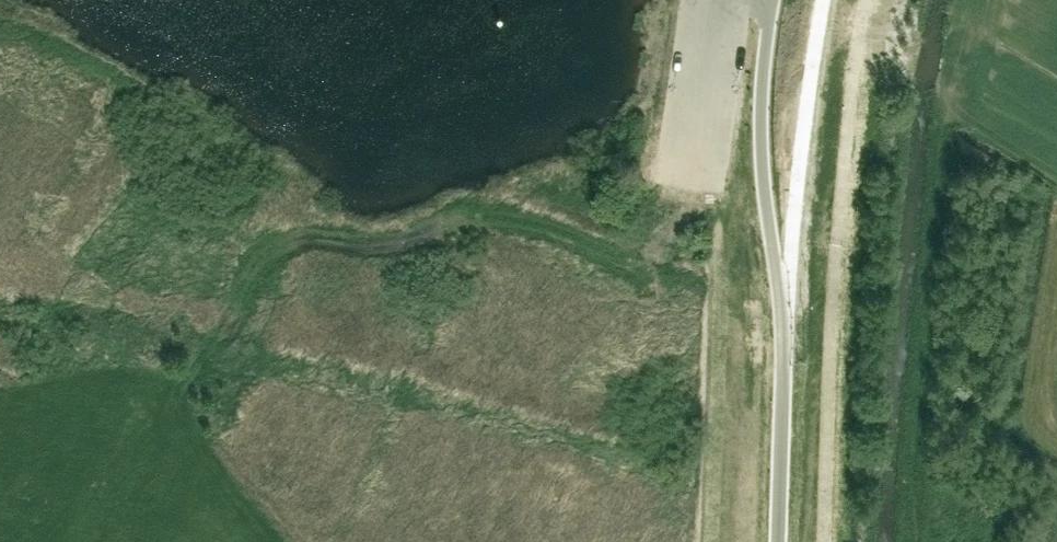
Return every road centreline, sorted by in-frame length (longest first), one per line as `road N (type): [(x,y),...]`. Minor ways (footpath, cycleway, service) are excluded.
road 1 (unclassified): [(781,541),(795,235),(819,0)]

